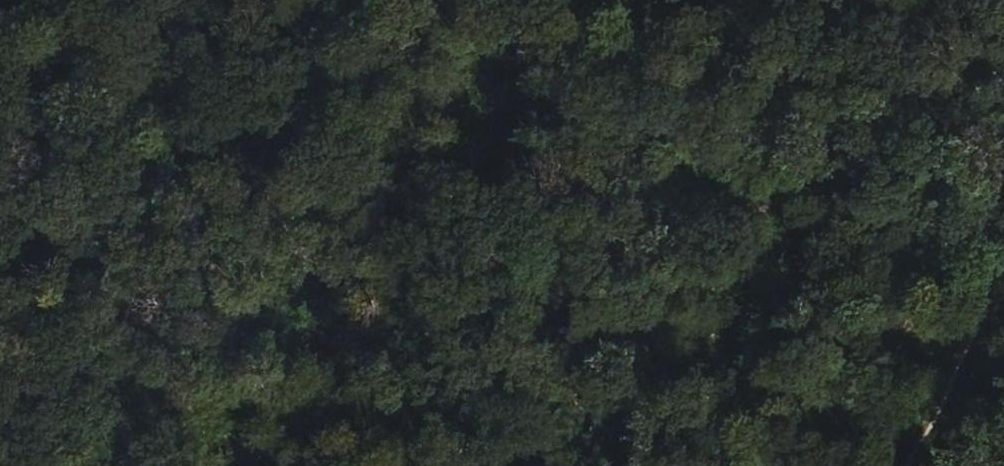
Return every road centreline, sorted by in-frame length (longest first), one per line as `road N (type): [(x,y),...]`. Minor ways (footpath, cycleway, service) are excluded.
road 1 (track): [(192,465),(235,459),(488,343),(756,198),(953,140),(1003,141)]
road 2 (track): [(538,0),(471,465)]

